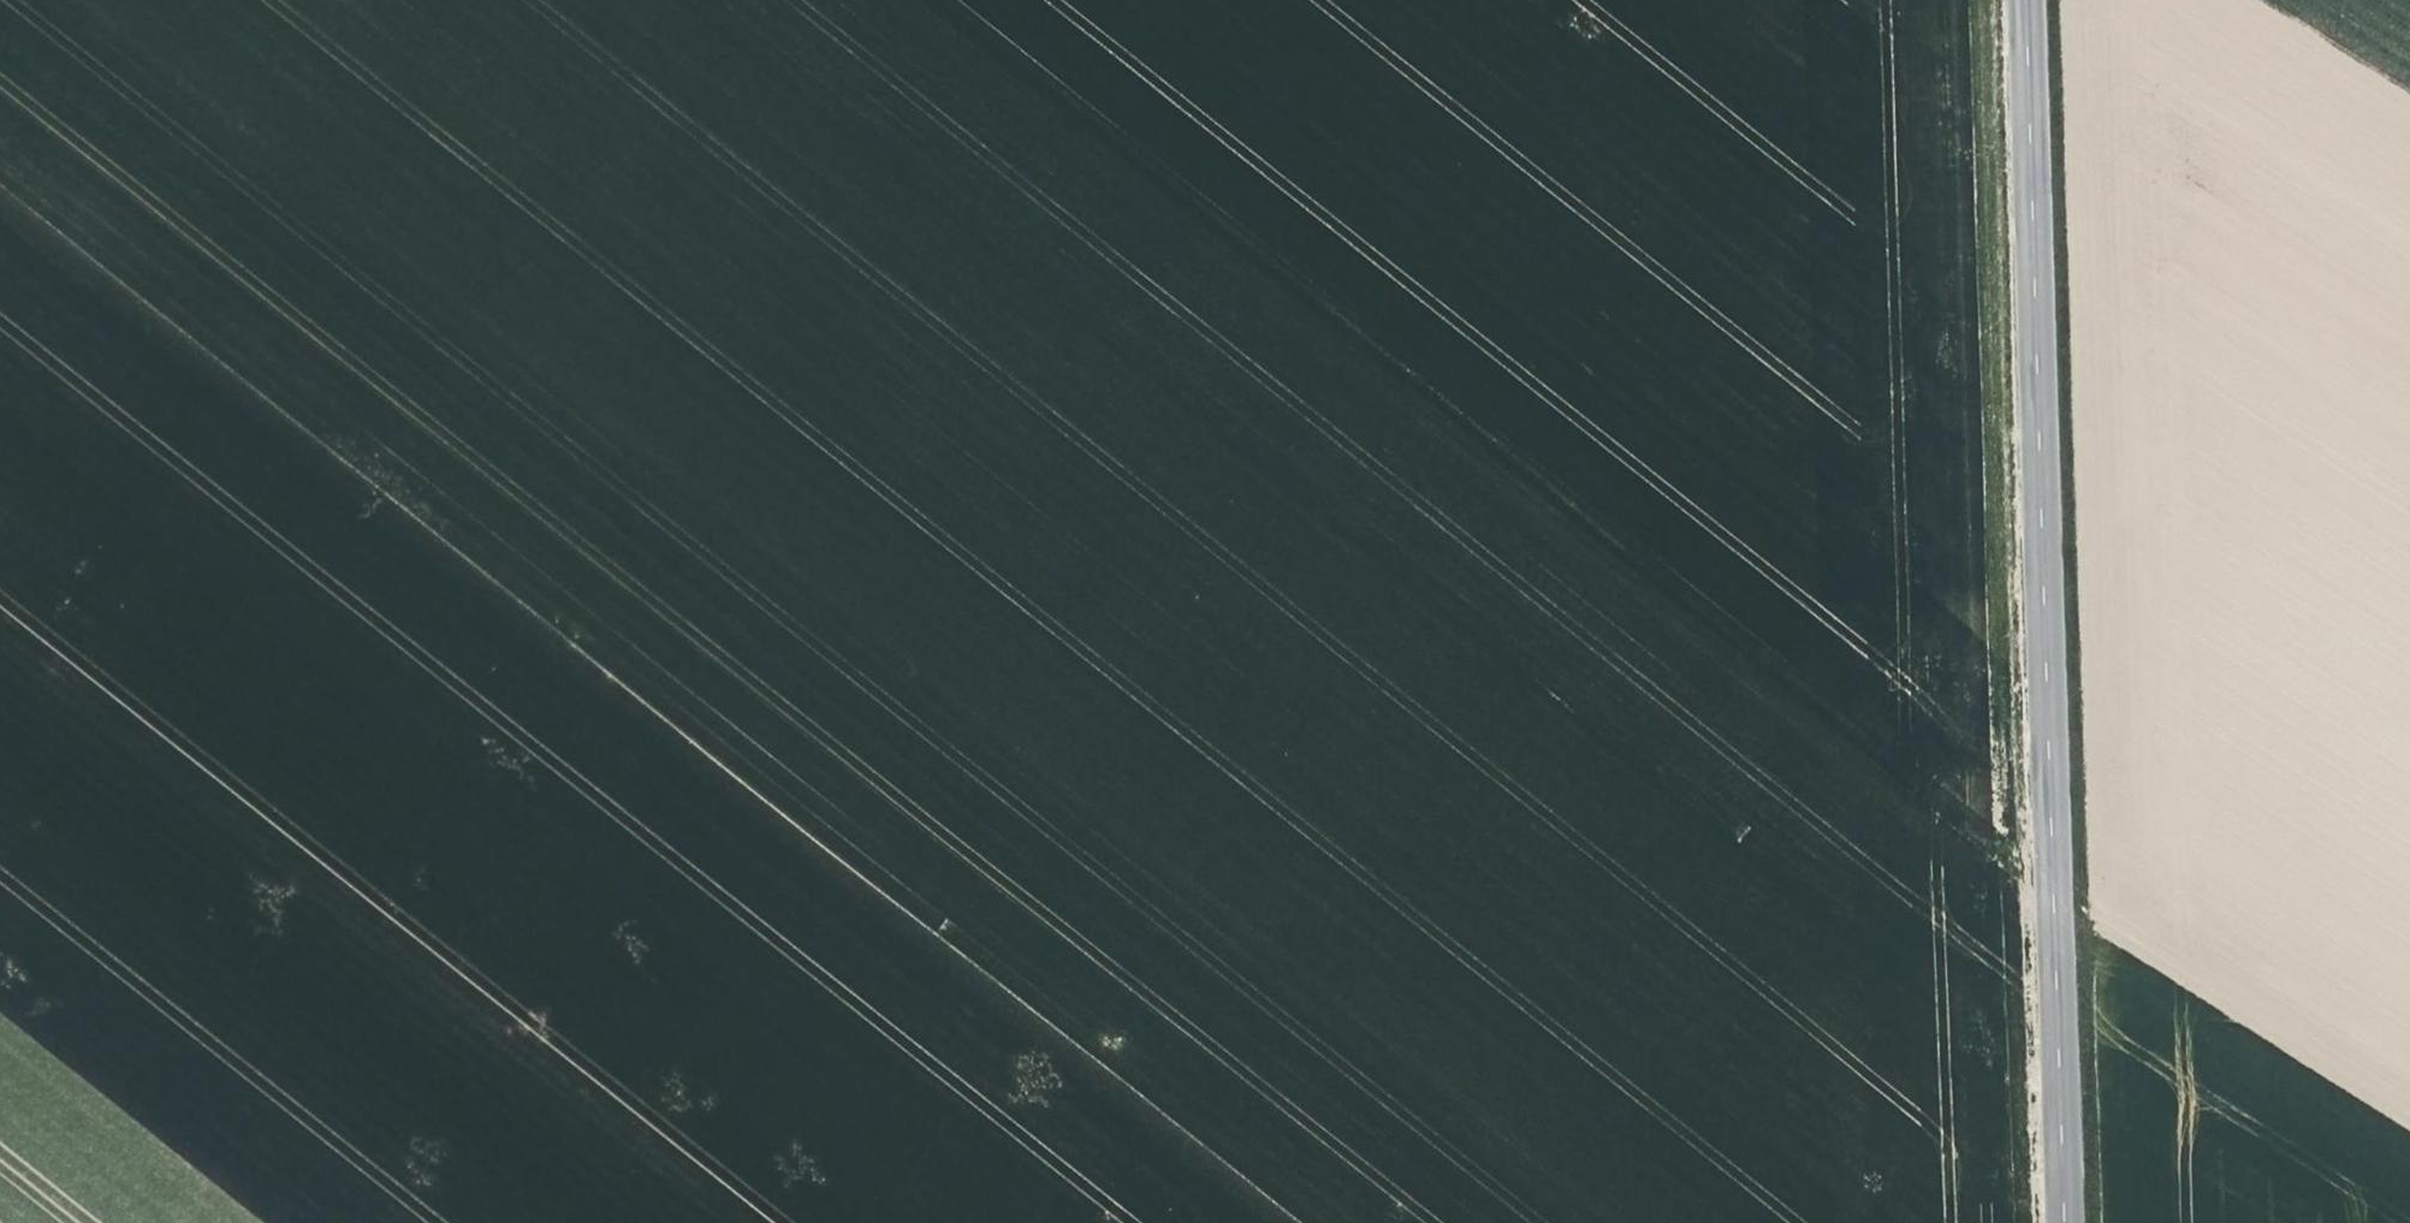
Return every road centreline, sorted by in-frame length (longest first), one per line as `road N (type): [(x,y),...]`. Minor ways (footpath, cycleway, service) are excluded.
road 1 (tertiary): [(2023,0),(2064,1222)]

